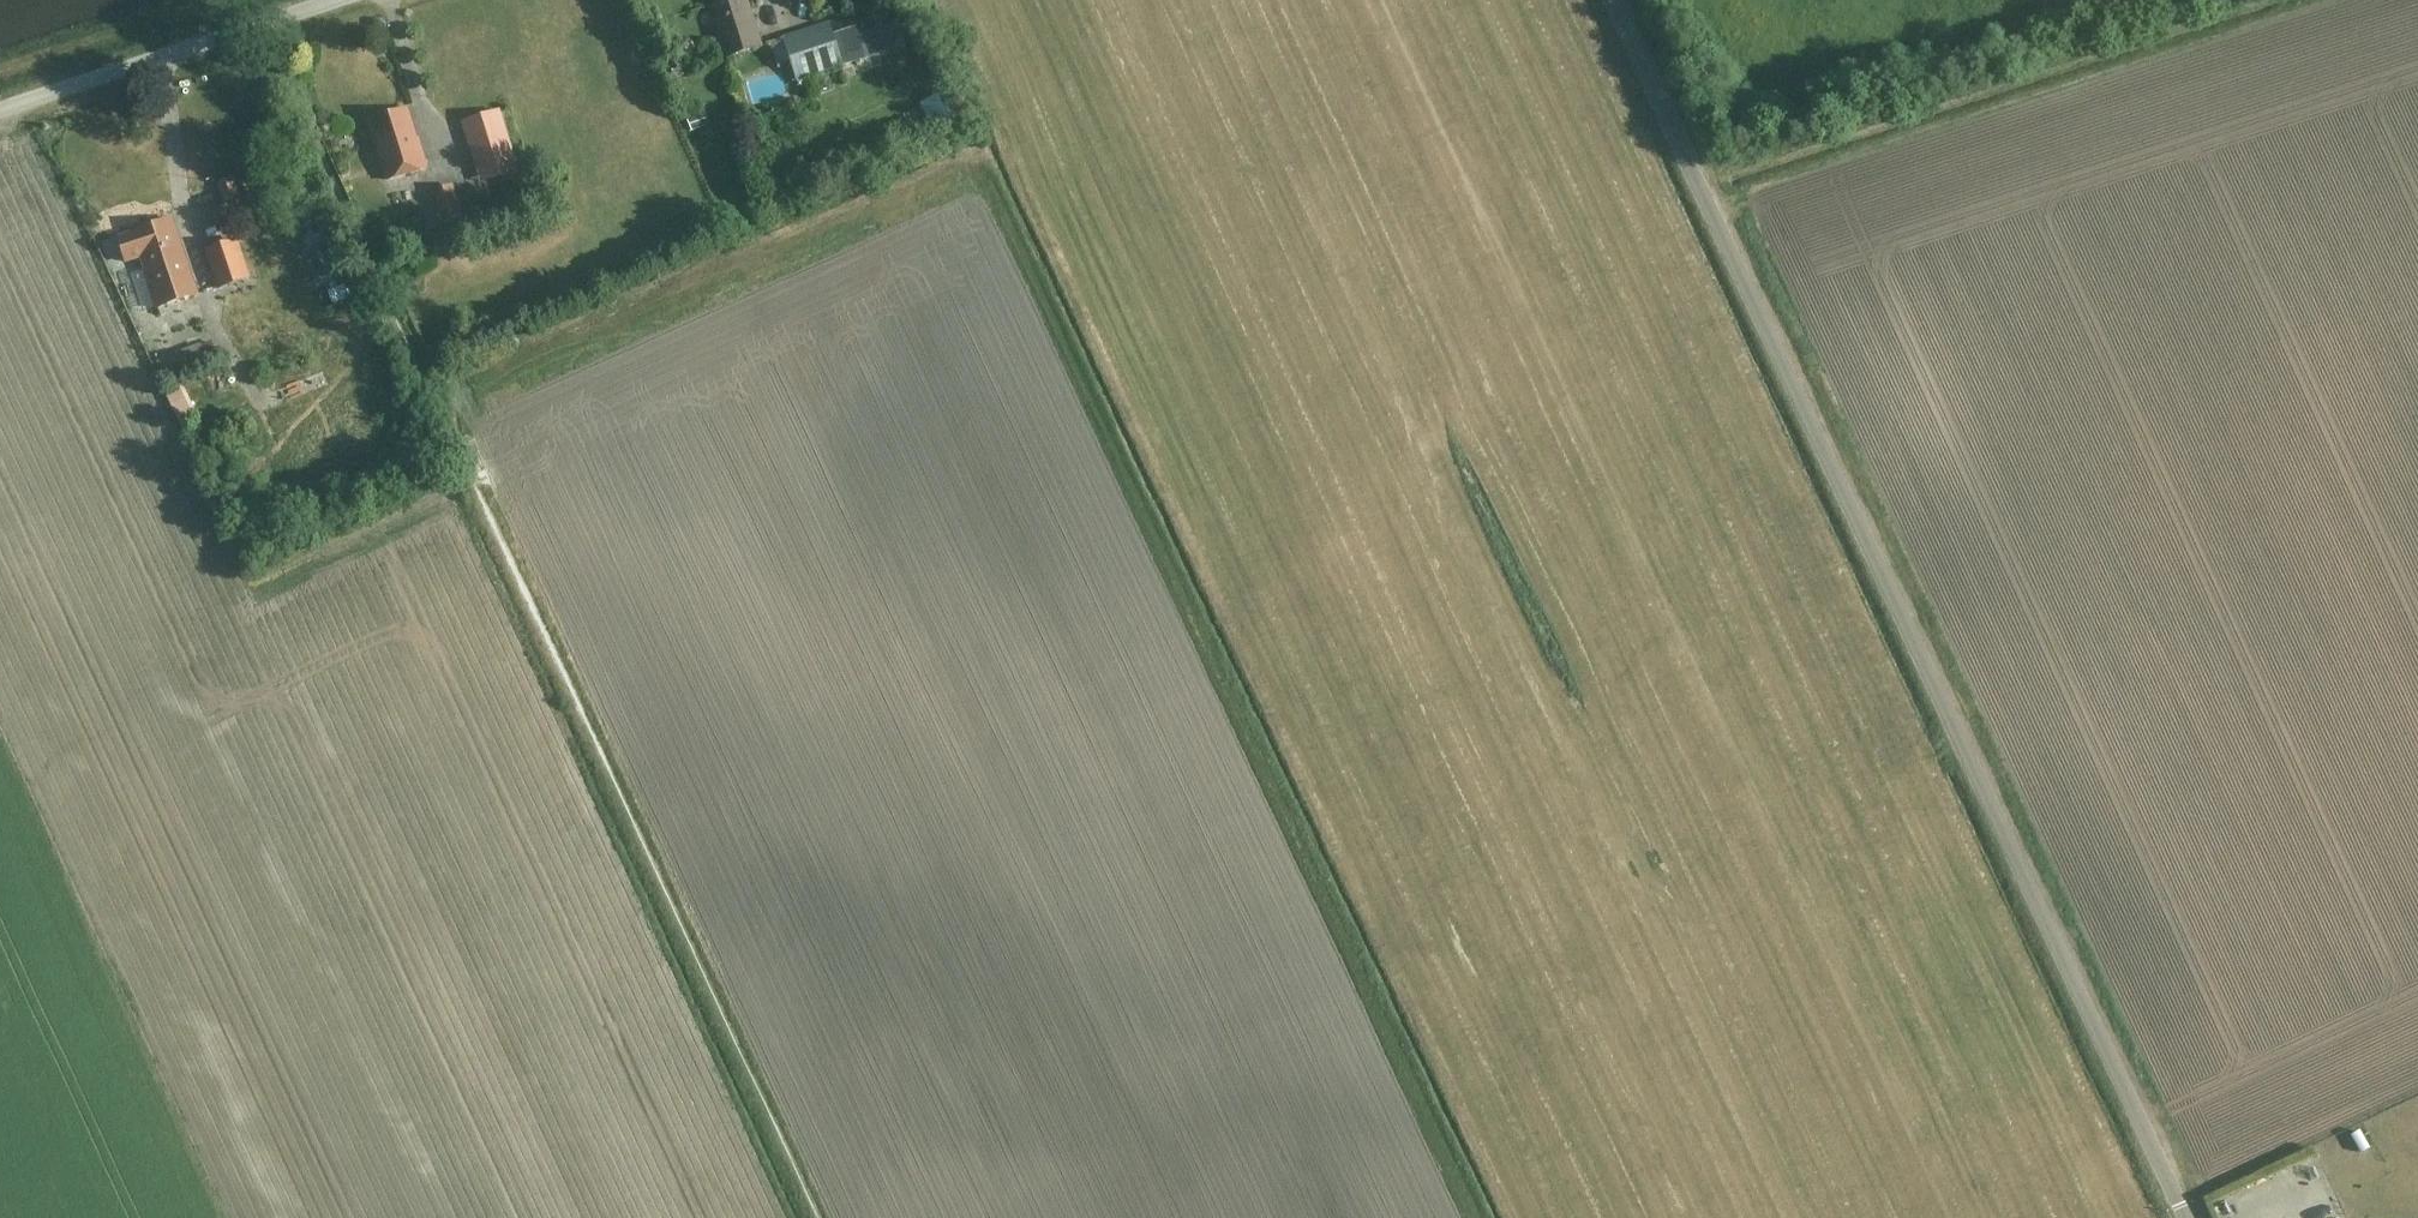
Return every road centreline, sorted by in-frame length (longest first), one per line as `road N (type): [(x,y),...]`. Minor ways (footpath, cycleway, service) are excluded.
road 1 (unclassified): [(2184,1217),(1613,0)]
road 2 (unclassified): [(0,109),(334,0)]

